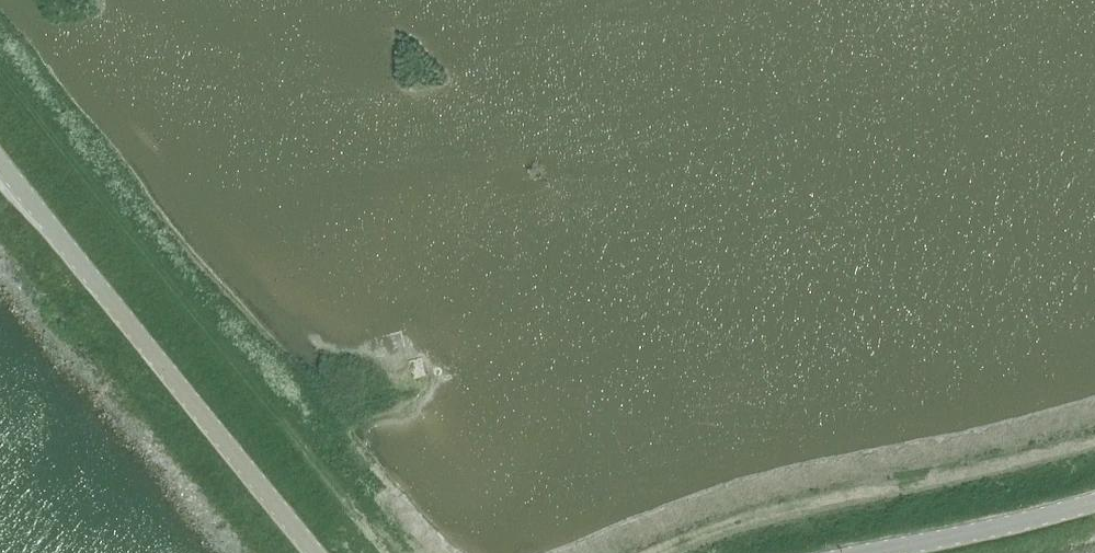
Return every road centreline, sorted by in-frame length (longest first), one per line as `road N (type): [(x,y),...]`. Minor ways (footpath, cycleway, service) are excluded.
road 1 (track): [(396,552),(0,65)]
road 2 (tertiary): [(0,157),(320,552)]
road 3 (track): [(1094,438),(659,552)]
road 4 (tertiary): [(865,552),(1094,502)]

